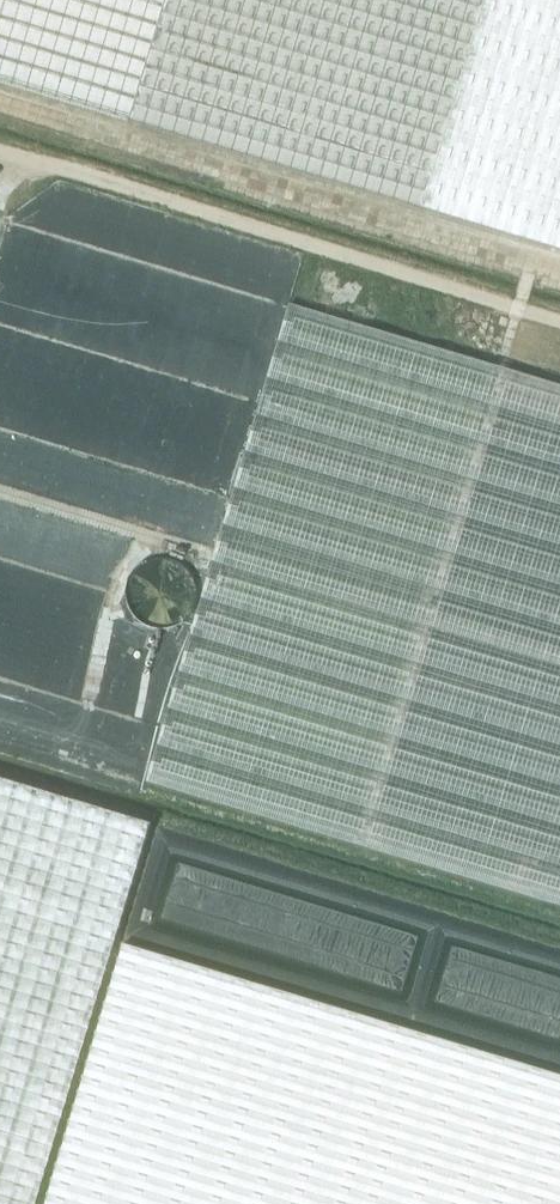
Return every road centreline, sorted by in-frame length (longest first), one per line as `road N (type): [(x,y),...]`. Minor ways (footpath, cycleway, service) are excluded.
road 1 (track): [(0,151),(559,321)]

